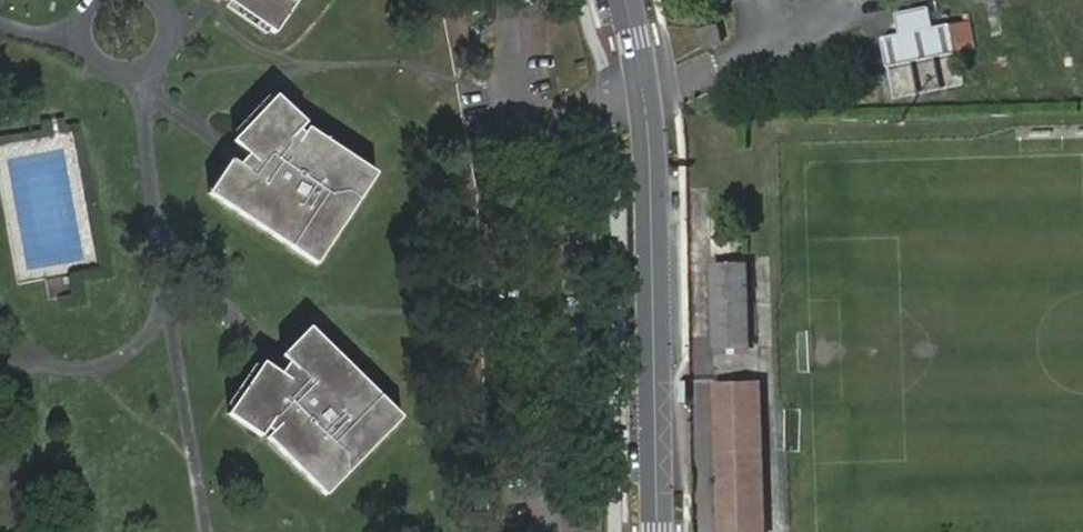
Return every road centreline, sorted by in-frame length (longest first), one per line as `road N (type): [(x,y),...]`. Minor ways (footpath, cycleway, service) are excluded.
road 1 (secondary): [(646,531),(642,175),(610,0)]

